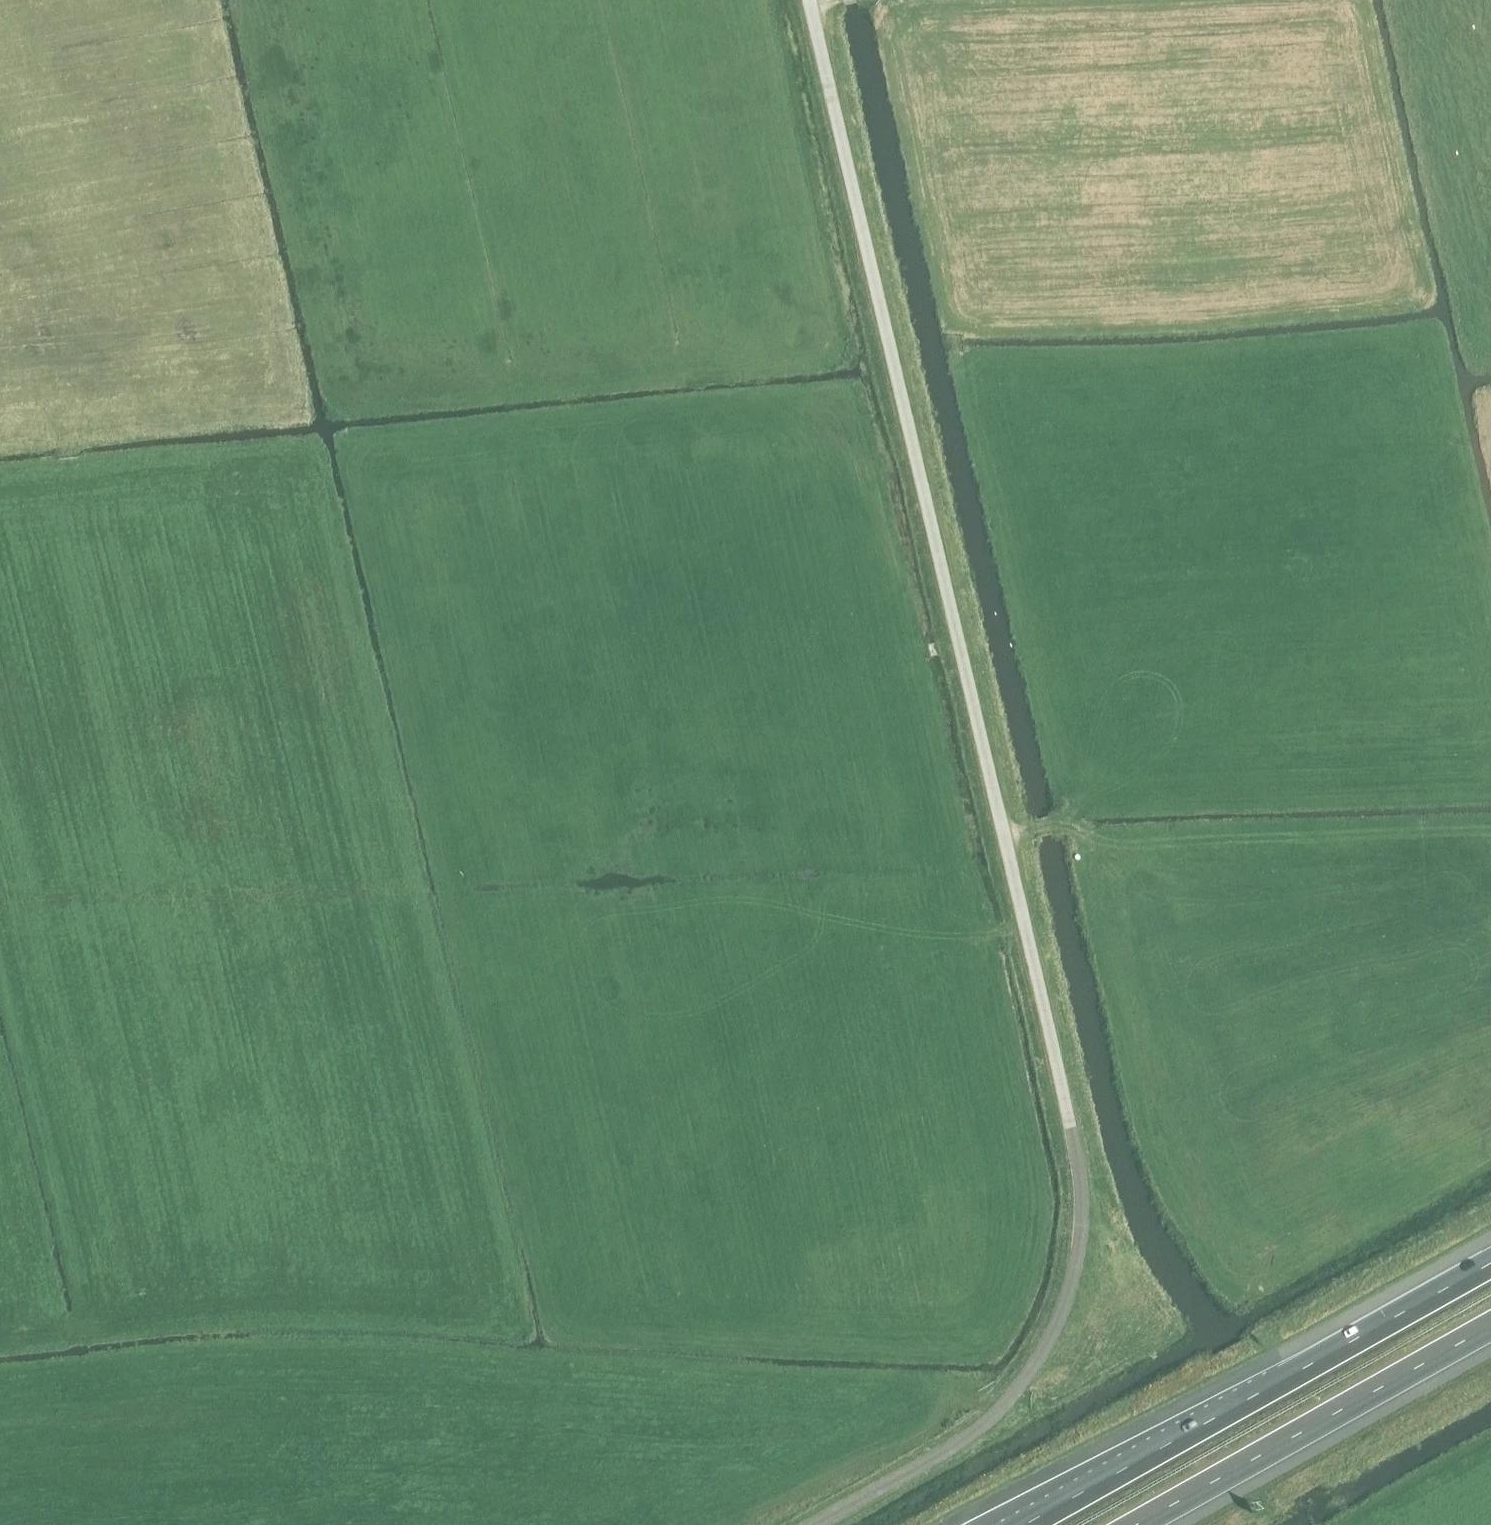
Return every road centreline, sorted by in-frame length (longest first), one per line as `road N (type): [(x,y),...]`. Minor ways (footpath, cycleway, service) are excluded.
road 1 (unclassified): [(818,1524),(976,1433),(1011,1398),(1059,1327),(1079,1260),(1081,1199),(1074,1129),(811,0)]
road 2 (motorway): [(1490,1264),(1025,1524)]
road 3 (motorway): [(1136,1524),(1490,1326)]

